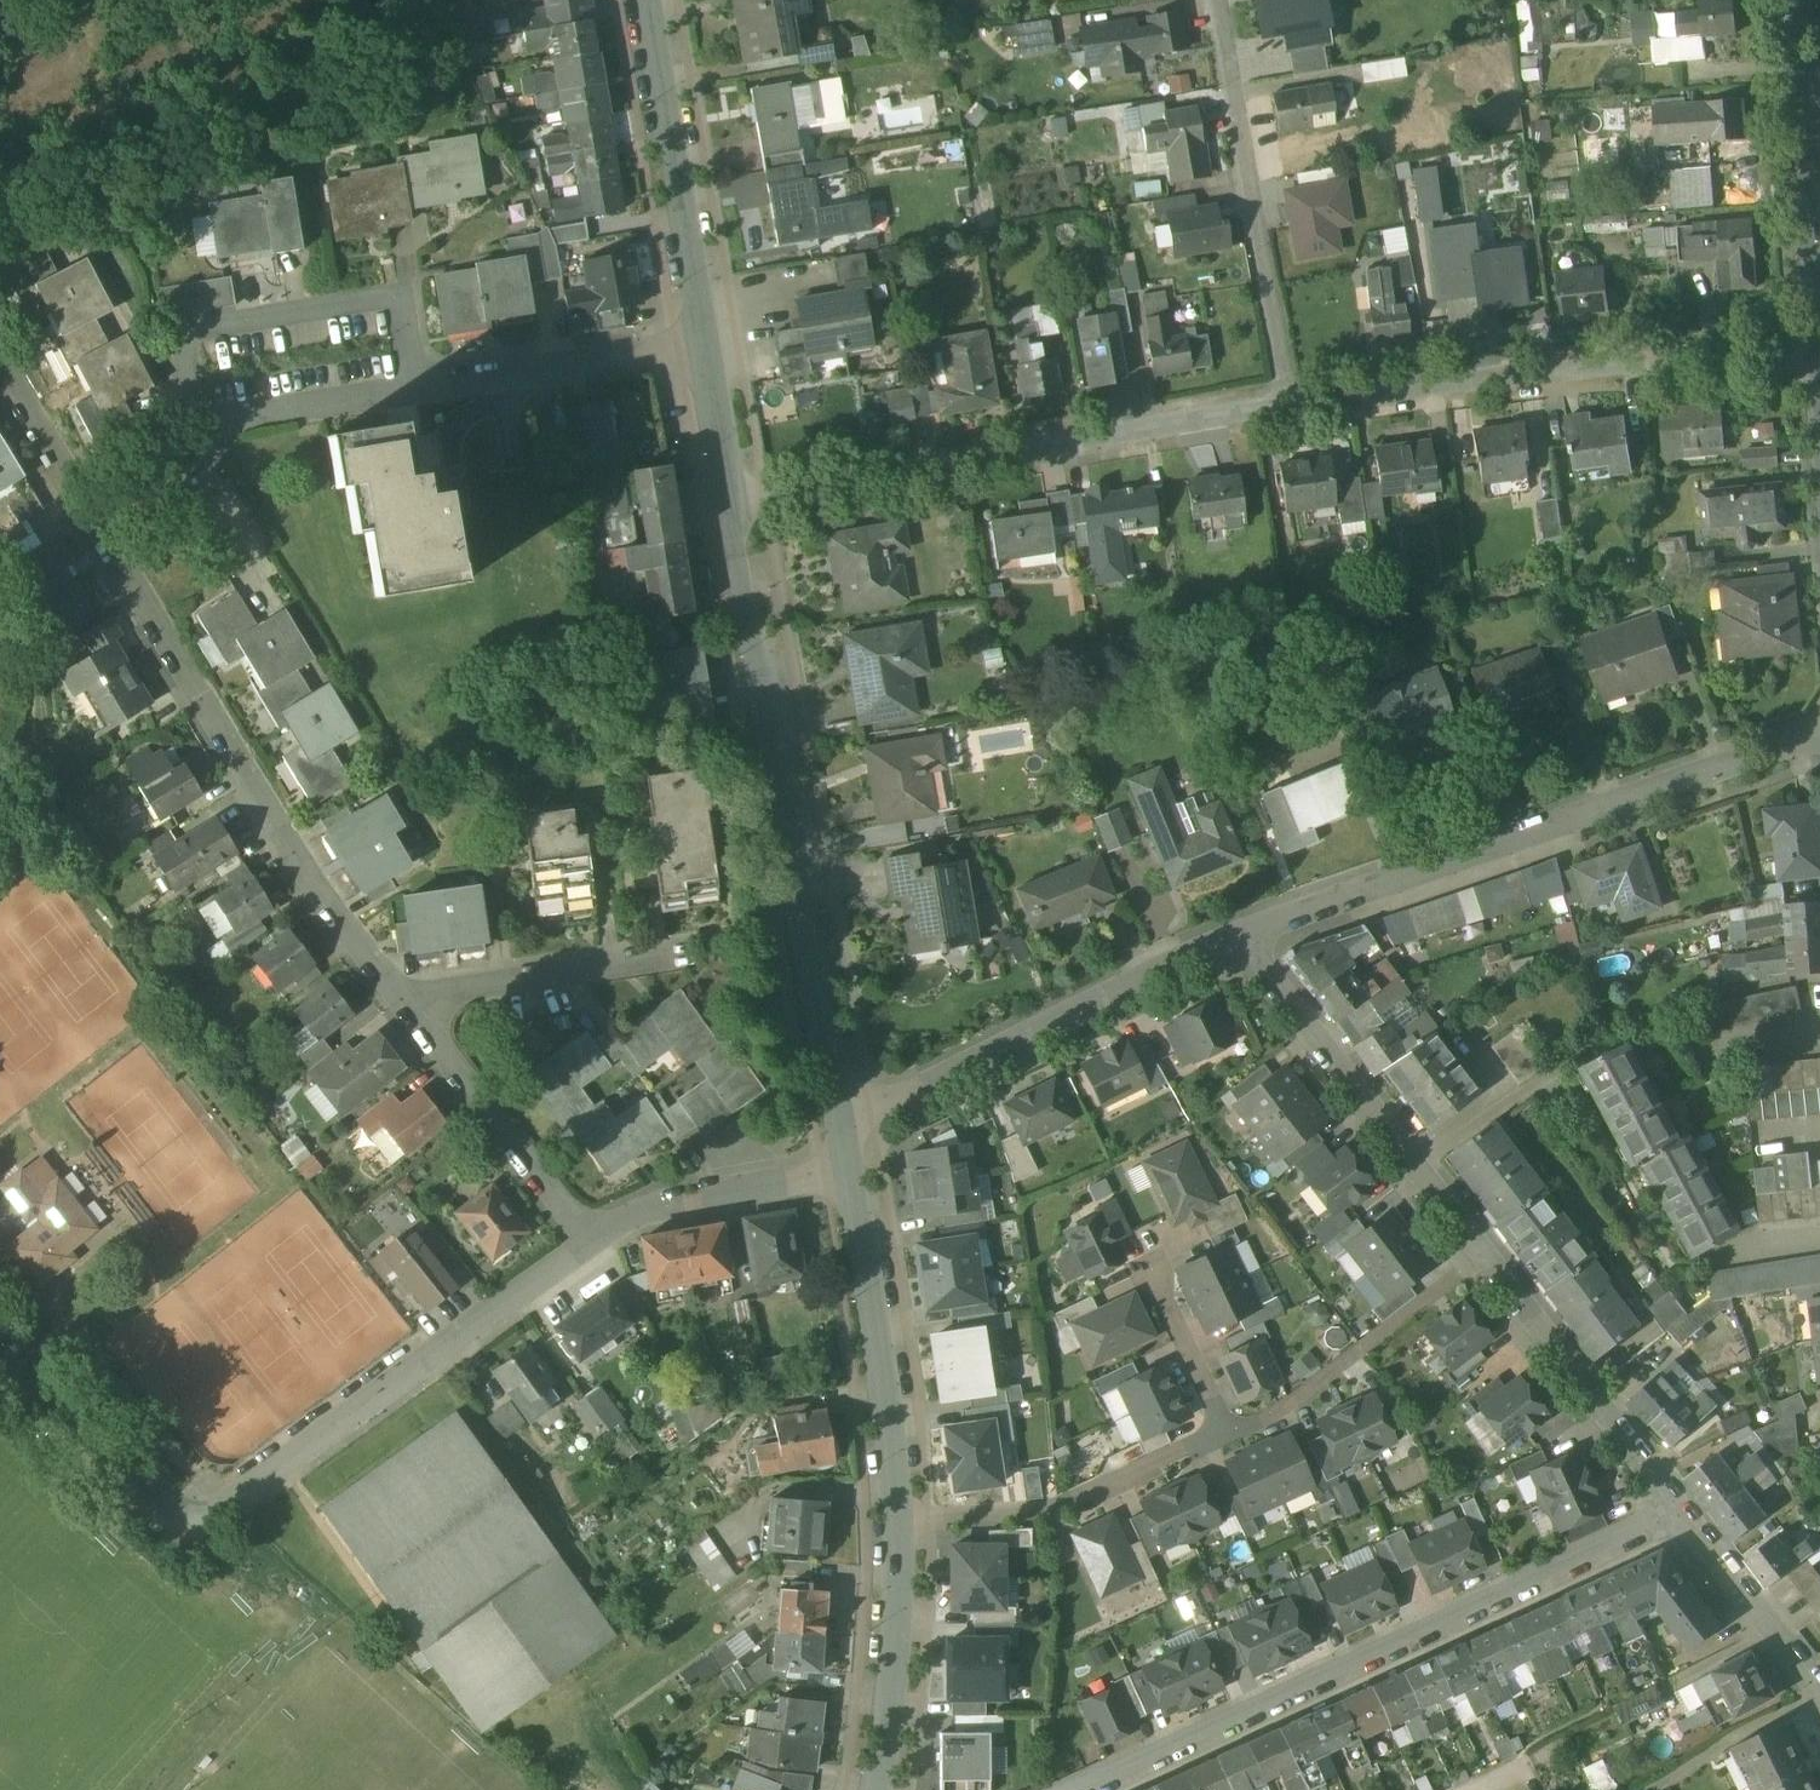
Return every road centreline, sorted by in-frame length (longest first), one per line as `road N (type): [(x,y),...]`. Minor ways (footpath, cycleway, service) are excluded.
road 1 (residential): [(0,1370),(203,1538),(591,1234)]
road 2 (residential): [(0,353),(317,899),(393,996)]
road 3 (residential): [(1675,1519),(1087,1789)]
road 4 (tertiary): [(841,1122),(728,489)]
road 5 (residential): [(1234,936),(1819,736)]
road 6 (residential): [(1298,394),(728,489)]
road 7 (residential): [(432,383),(199,431),(182,328),(412,286)]
road 8 (residential): [(1819,334),(1298,394)]
road 9 (residential): [(841,1122),(1234,936)]
road 10 (residential): [(1234,936),(1484,1254)]
road 11 (residential): [(1225,0),(1298,394)]
road 12 (residential): [(898,1513),(1061,1499),(1234,1427)]
road 13 (tertiary): [(898,1513),(849,1169)]
road 14 (tertiary): [(707,336),(648,0)]
road 15 (residential): [(1484,1254),(1675,1519)]
road 16 (residential): [(393,996),(591,1234)]
road 17 (residential): [(1234,1427),(1298,1397),(1484,1254)]
road 18 (residential): [(393,996),(692,941)]
road 19 (residential): [(707,336),(432,383)]
road 20 (tertiary): [(878,1789),(895,1661),(898,1513)]
road 21 (residential): [(1794,0),(1819,275)]
road 22 (residential): [(591,1234),(685,1202),(849,1169)]
road 23 (residential): [(1675,1519),(1819,1696)]
road 24 (residential): [(1234,1427),(1157,1272)]
road 25 (tertiary): [(728,489),(707,336)]

